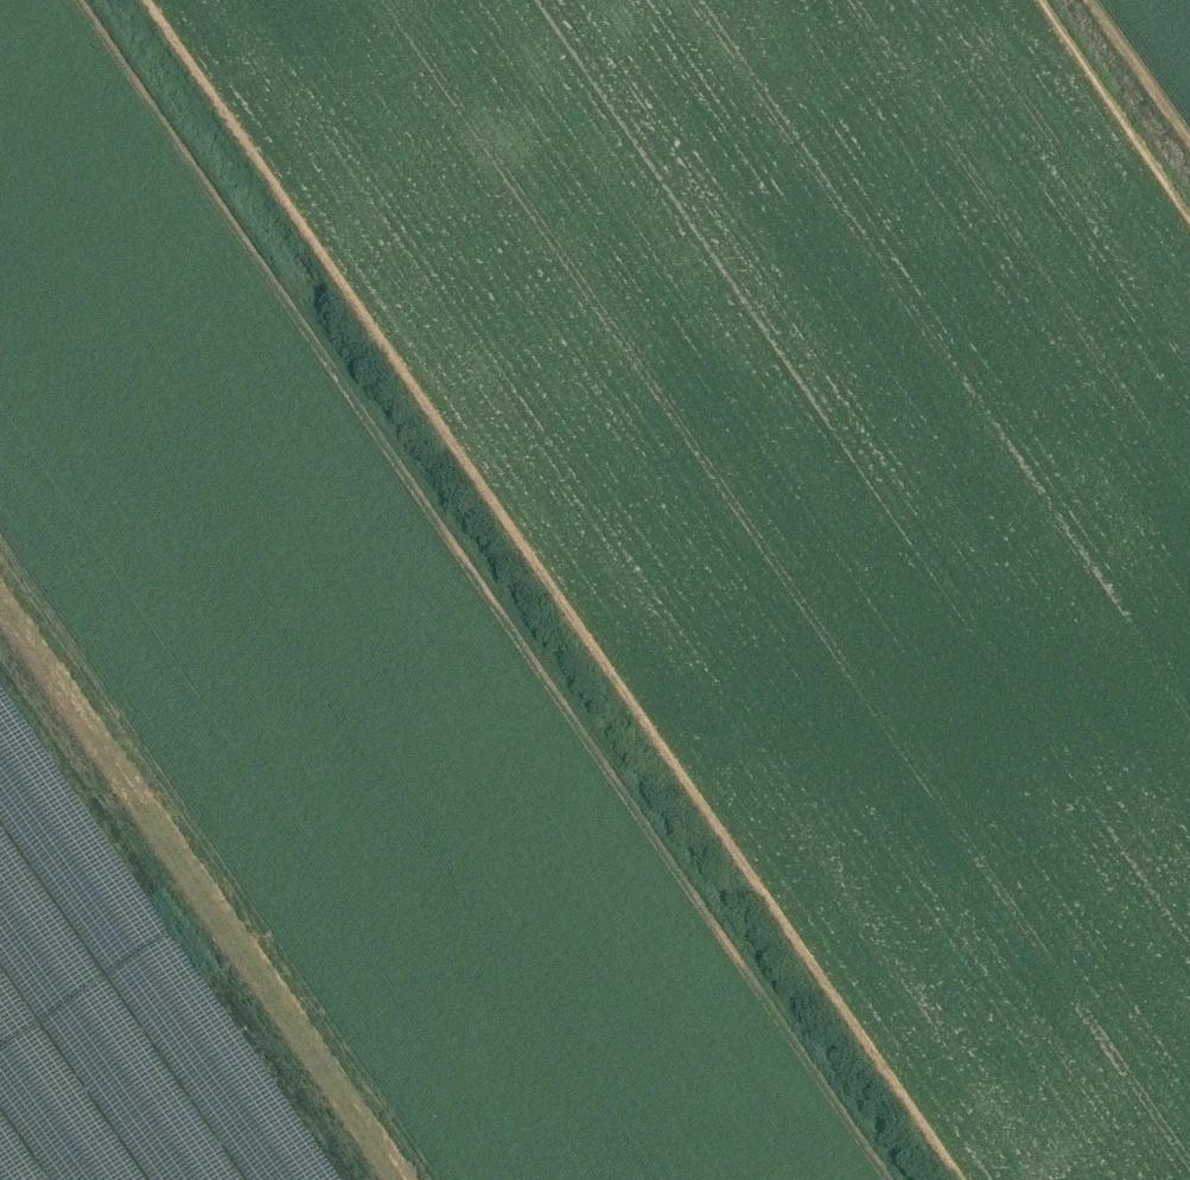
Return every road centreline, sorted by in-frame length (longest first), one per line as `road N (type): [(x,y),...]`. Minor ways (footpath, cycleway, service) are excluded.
road 1 (track): [(399,1179),(0,600)]

